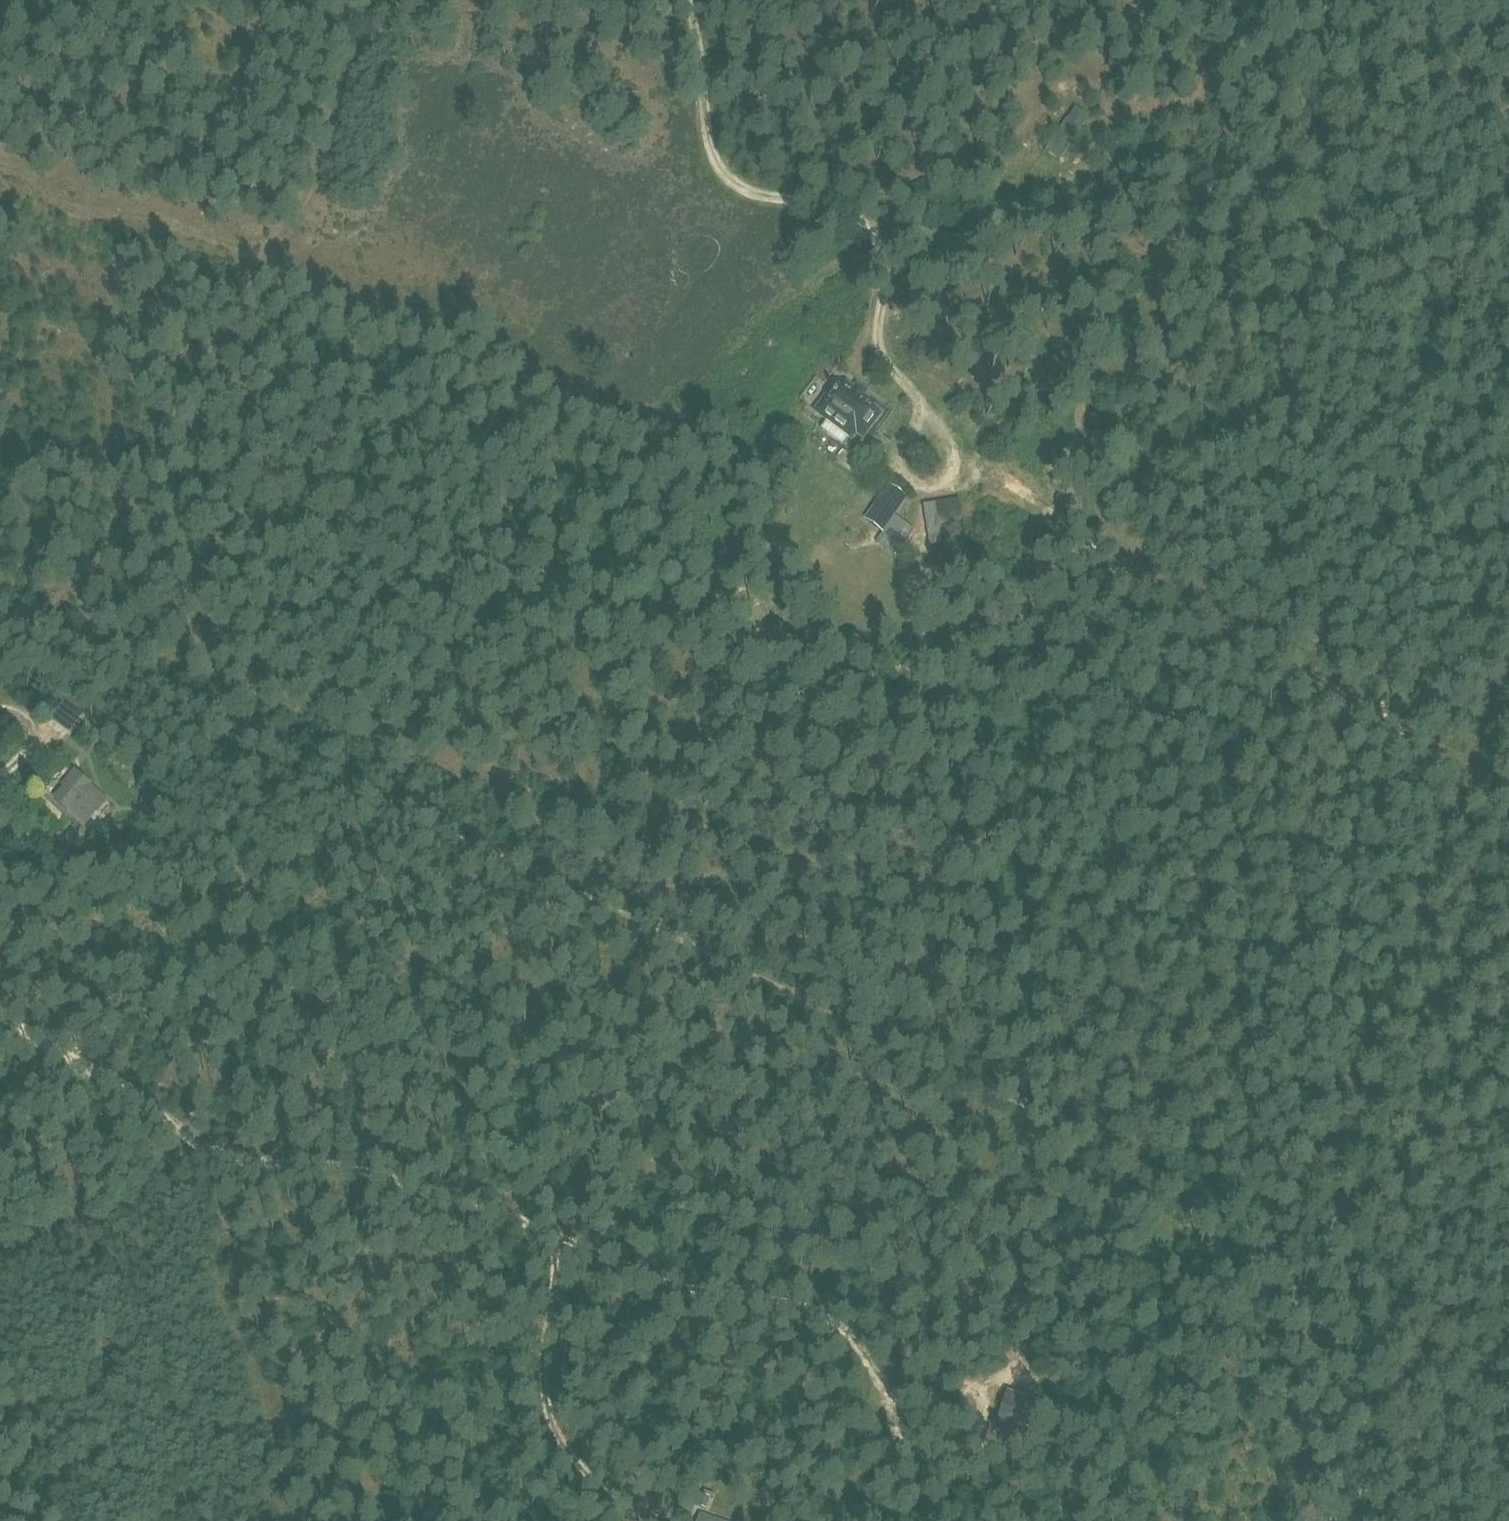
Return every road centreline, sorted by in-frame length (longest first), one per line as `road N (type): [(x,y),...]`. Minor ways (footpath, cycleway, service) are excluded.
road 1 (track): [(0,599),(1011,1084),(1232,1204),(1359,1250),(1384,1289),(1360,1431),(1359,1503)]
road 2 (track): [(915,405),(878,351),(885,273),(852,225),(740,193),(705,166),(692,0)]
road 3 (track): [(1342,1520),(1508,1348)]
road 4 (track): [(915,405),(915,427),(890,459),(892,475),(913,492),(937,494),(967,461),(958,441)]

